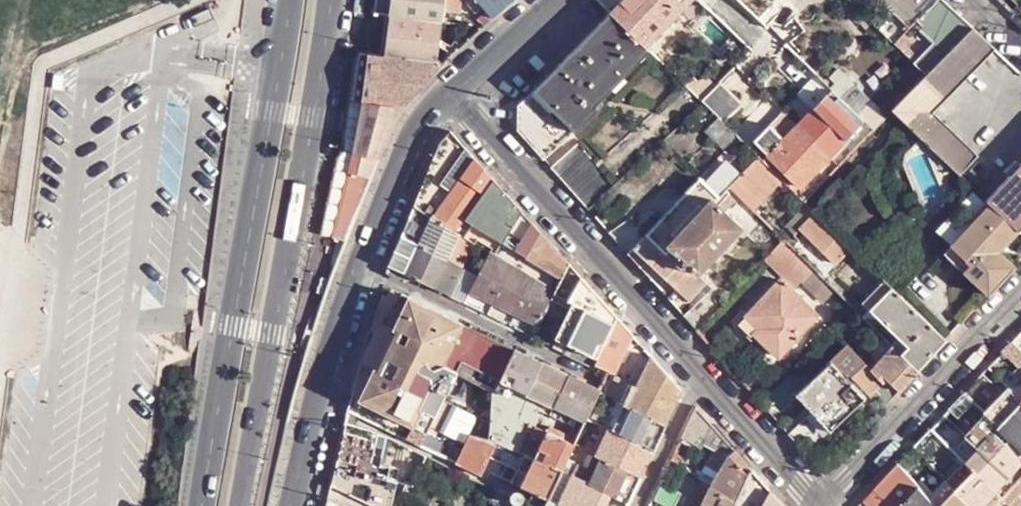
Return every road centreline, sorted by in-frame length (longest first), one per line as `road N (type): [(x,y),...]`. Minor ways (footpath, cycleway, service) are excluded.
road 1 (tertiary): [(239,505),(330,0)]
road 2 (tertiary): [(288,0),(200,505)]
road 3 (residential): [(703,369),(459,91)]
road 4 (residential): [(1020,288),(824,502)]
road 5 (residential): [(360,263),(591,374)]
road 6 (tertiary): [(360,263),(291,505)]
road 7 (tertiary): [(459,91),(412,139),(360,263)]
road 8 (residential): [(824,502),(703,369)]
road 9 (residential): [(637,505),(703,369)]
road 10 (tertiary): [(565,0),(459,91)]

